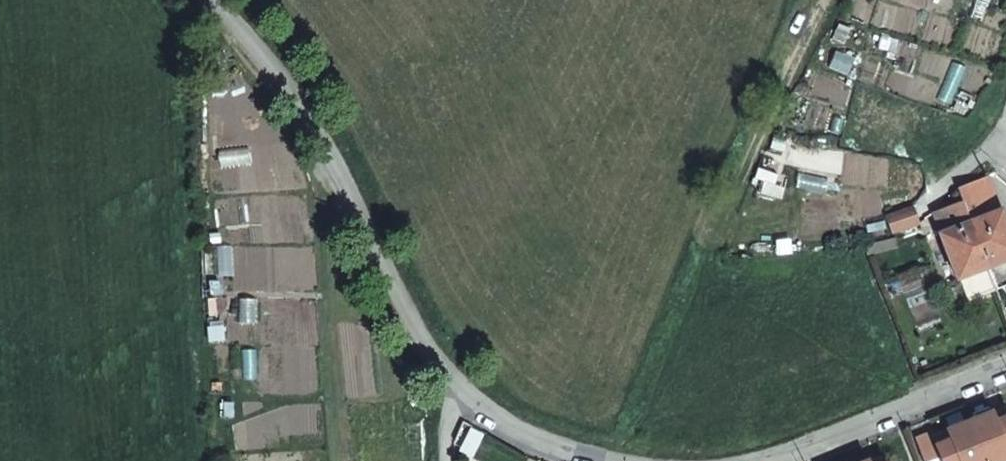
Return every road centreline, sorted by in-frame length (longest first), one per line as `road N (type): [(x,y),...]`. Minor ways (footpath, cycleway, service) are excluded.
road 1 (unclassified): [(451,382),(326,146),(272,61),(215,0)]
road 2 (residential): [(763,460),(1005,368)]
road 3 (residential): [(451,382),(518,427),(609,460)]

